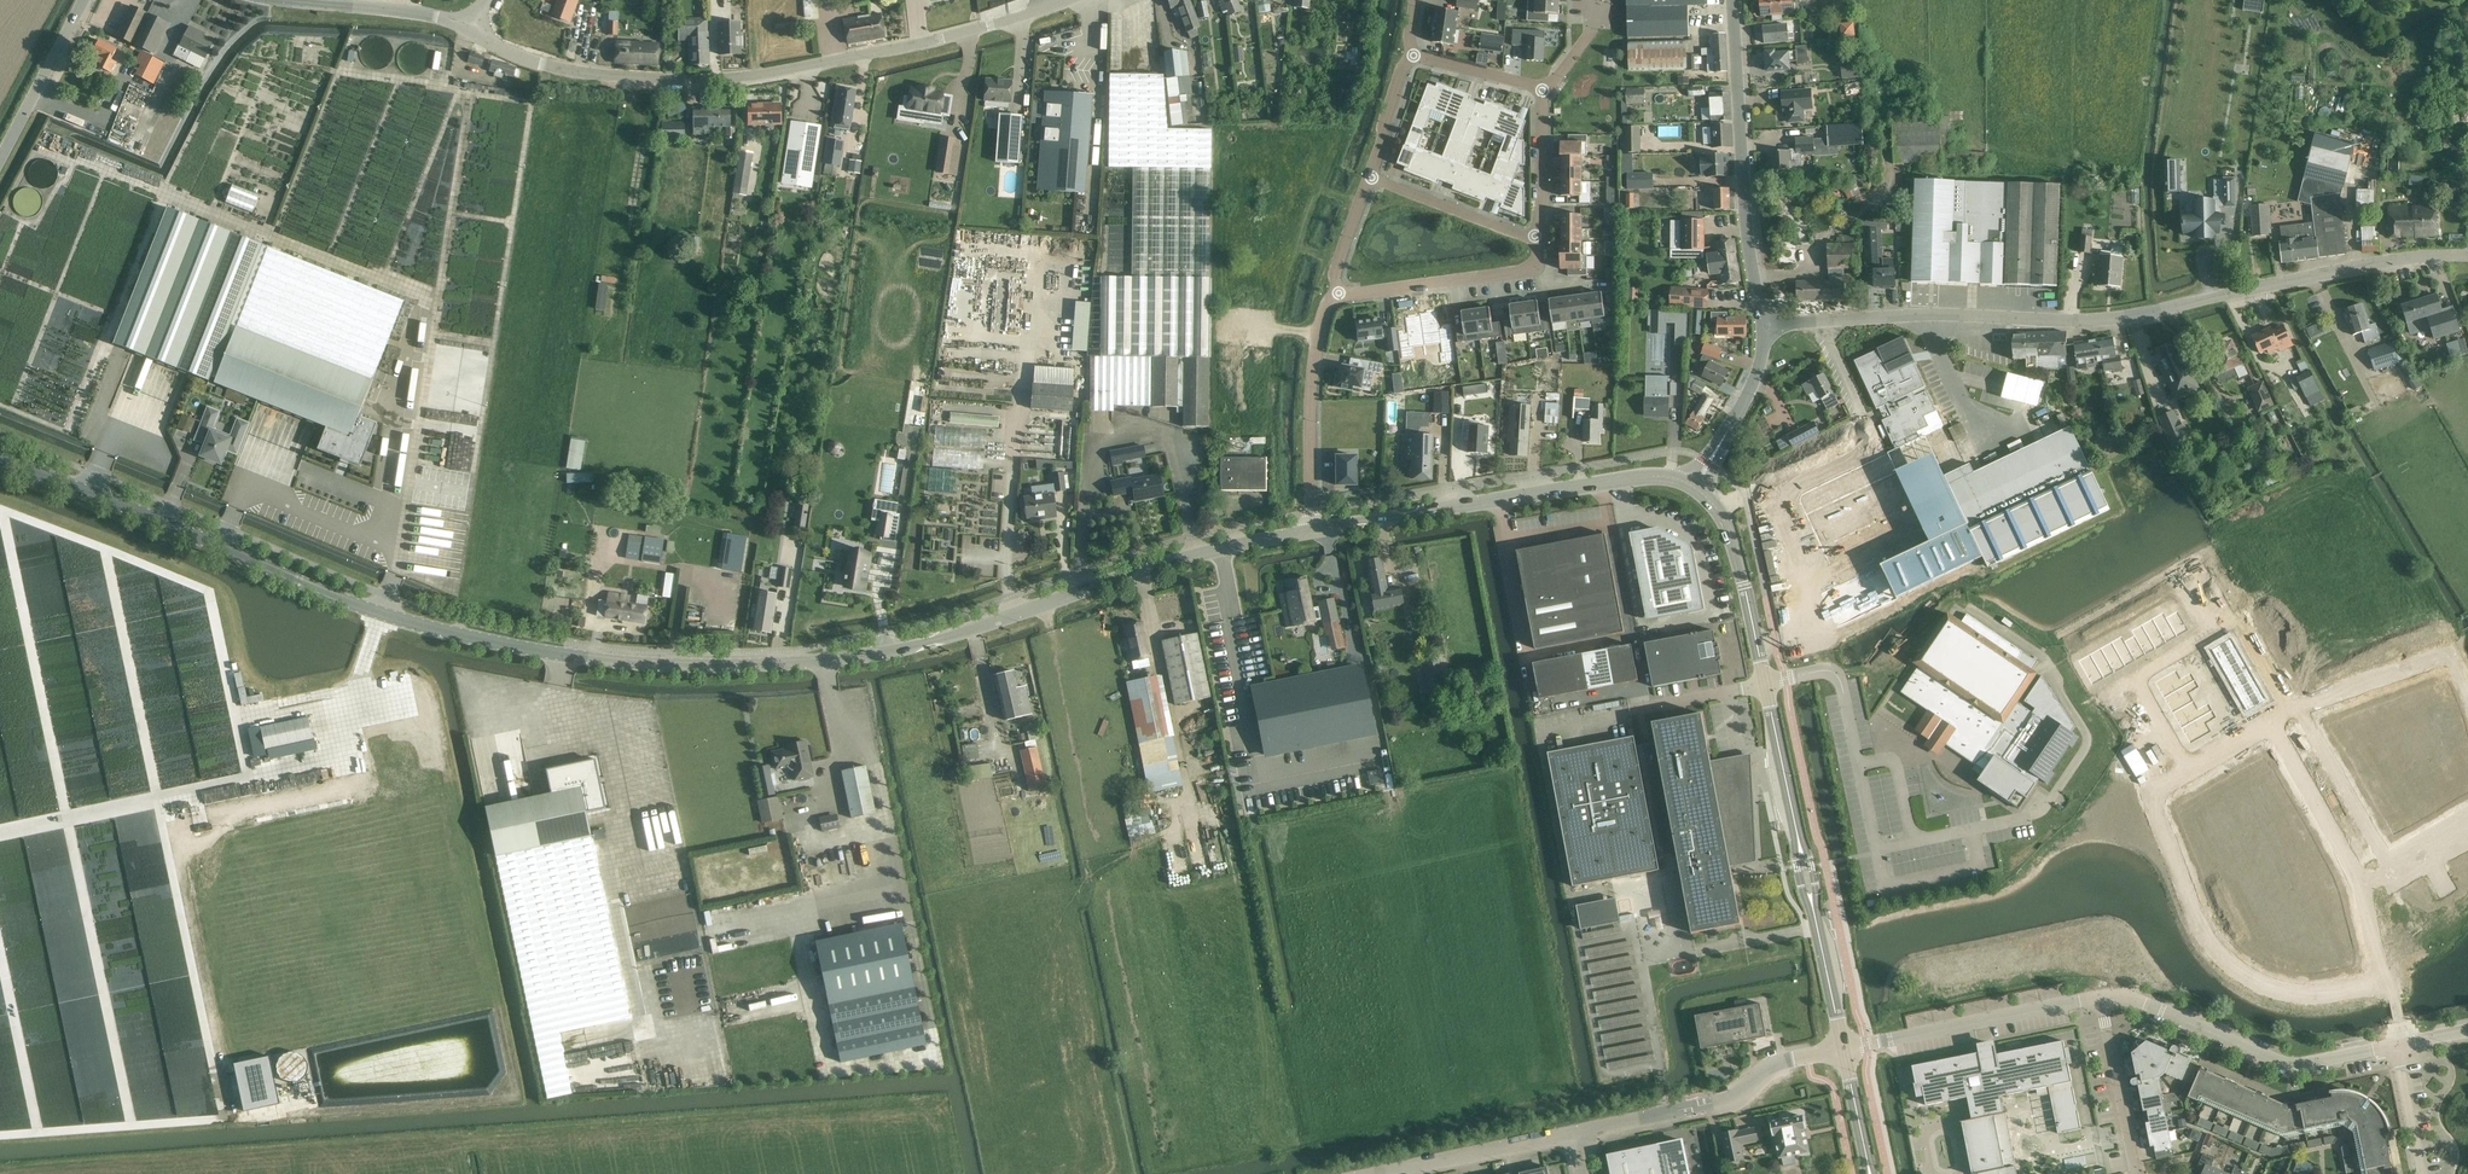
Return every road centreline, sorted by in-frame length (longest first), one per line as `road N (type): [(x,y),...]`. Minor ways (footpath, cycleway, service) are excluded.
road 1 (tertiary): [(1314,533),(1205,553),(857,658),(669,669),(424,627),(0,461)]
road 2 (residential): [(1763,327),(1979,316),(2109,321),(2310,276),(2467,258)]
road 3 (unclassified): [(469,26),(497,47),(569,71),(725,78),(936,39),(1067,0)]
road 4 (residential): [(2189,762),(2161,789),(2157,807),(2223,958),(2239,972),(2294,988),(2384,975)]
road 5 (tertiary): [(1694,487),(1652,476),(1314,533)]
road 6 (tertiary): [(1799,839),(1730,534),(1694,487)]
road 7 (residential): [(2293,711),(2234,616),(2135,674),(2189,762)]
road 8 (tertiary): [(1763,327),(1747,228),(1732,0)]
road 9 (residential): [(2099,997),(2126,996),(2298,1066),(2395,1046)]
road 10 (unclassified): [(1574,1131),(1733,1099),(1778,1062),(1844,1049)]
road 11 (residential): [(1844,1049),(2099,997)]
road 12 (residential): [(1314,533),(1312,378),(1324,312),(1339,294)]
road 13 (residential): [(1339,294),(1524,271),(1537,259),(1537,241)]
road 14 (unclassified): [(469,26),(410,11),(268,0)]
road 15 (residential): [(2467,692),(2451,655),(2300,709)]
road 16 (residential): [(2269,722),(2360,885)]
road 17 (unclassified): [(1393,1173),(1574,1131)]
road 18 (residential): [(2389,867),(2300,709)]
road 19 (residential): [(2136,1173),(2099,997)]
road 20 (residential): [(1537,241),(1369,177)]
road 21 (unclassified): [(0,158),(83,0)]
road 22 (tertiary): [(1694,487),(1752,383),(1763,327)]
road 23 (residential): [(1537,241),(1543,90)]
road 24 (tertiary): [(1844,1049),(1813,905)]
road 25 (residential): [(1543,90),(1413,55)]
road 26 (residential): [(1369,177),(1401,70),(1413,55)]
road 27 (residential): [(2421,1173),(2395,1046)]
road 28 (tertiary): [(1870,1173),(1844,1049)]
road 29 (residential): [(1339,294),(1335,272),(1369,177)]

